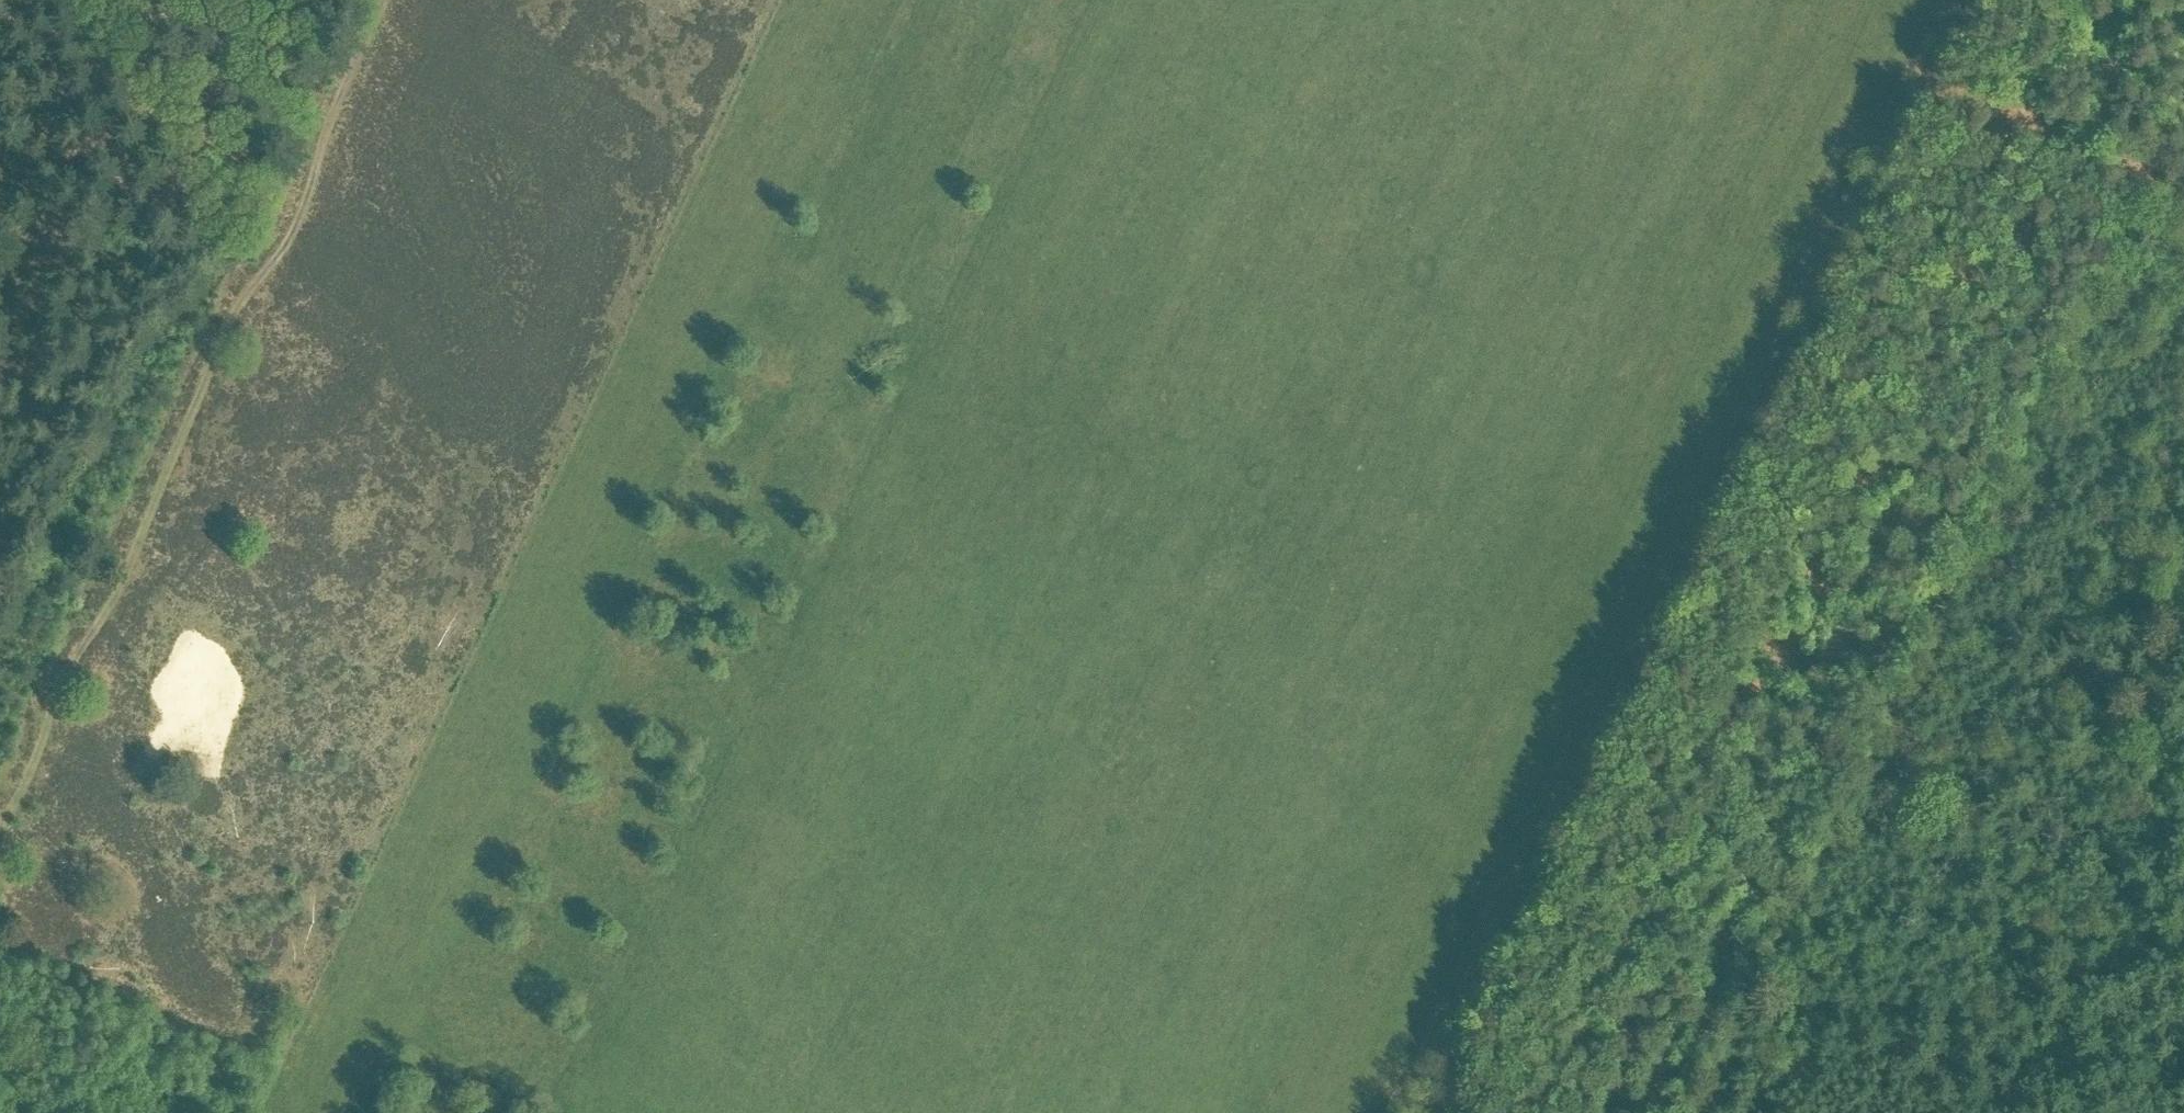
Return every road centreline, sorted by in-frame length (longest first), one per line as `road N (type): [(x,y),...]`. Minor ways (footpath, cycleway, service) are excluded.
road 1 (track): [(1436,1112),(1935,71),(2183,188)]

